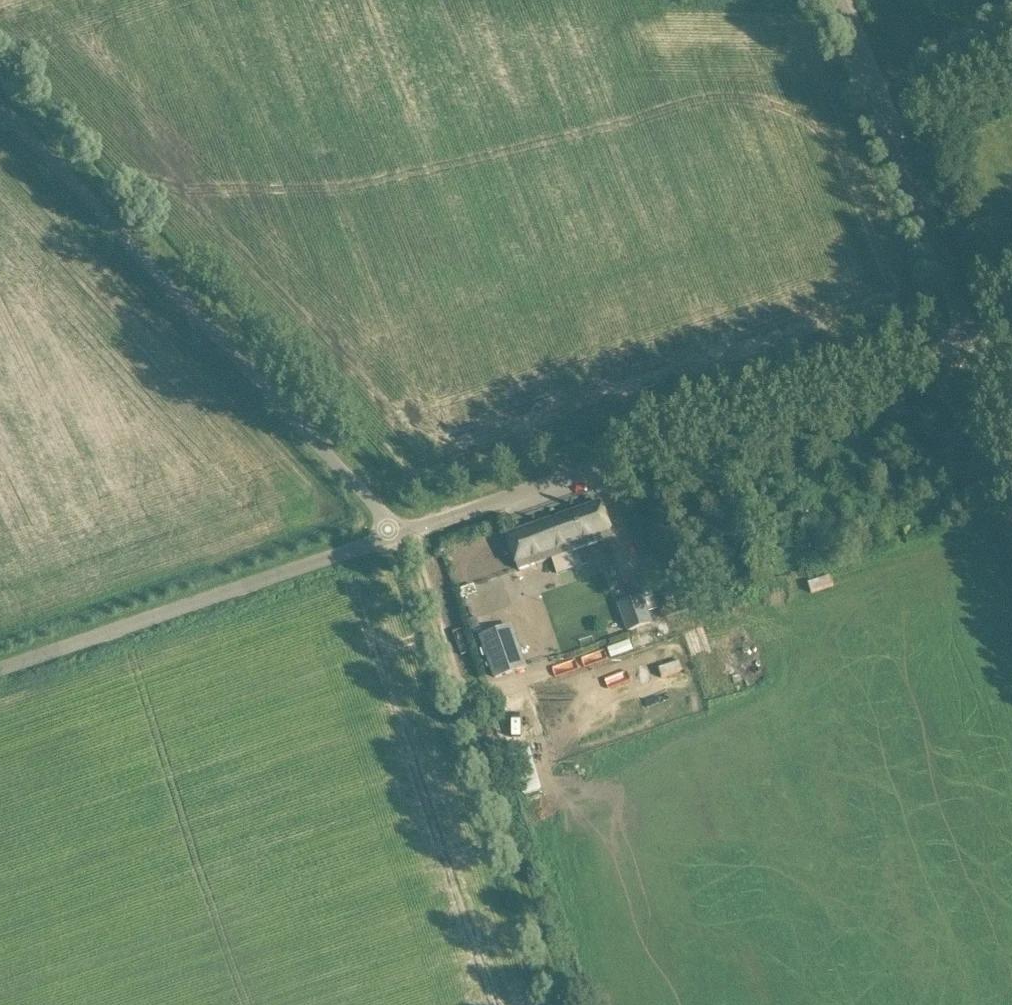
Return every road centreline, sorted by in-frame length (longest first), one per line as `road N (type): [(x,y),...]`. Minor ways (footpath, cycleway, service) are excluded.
road 1 (unclassified): [(400,532),(971,341)]
road 2 (unclassified): [(400,532),(0,105)]
road 3 (track): [(400,532),(557,1004)]
road 4 (unclassified): [(0,661),(400,532)]
road 5 (unclassified): [(971,341),(846,0)]
road 6 (unclassified): [(1011,459),(971,341)]

